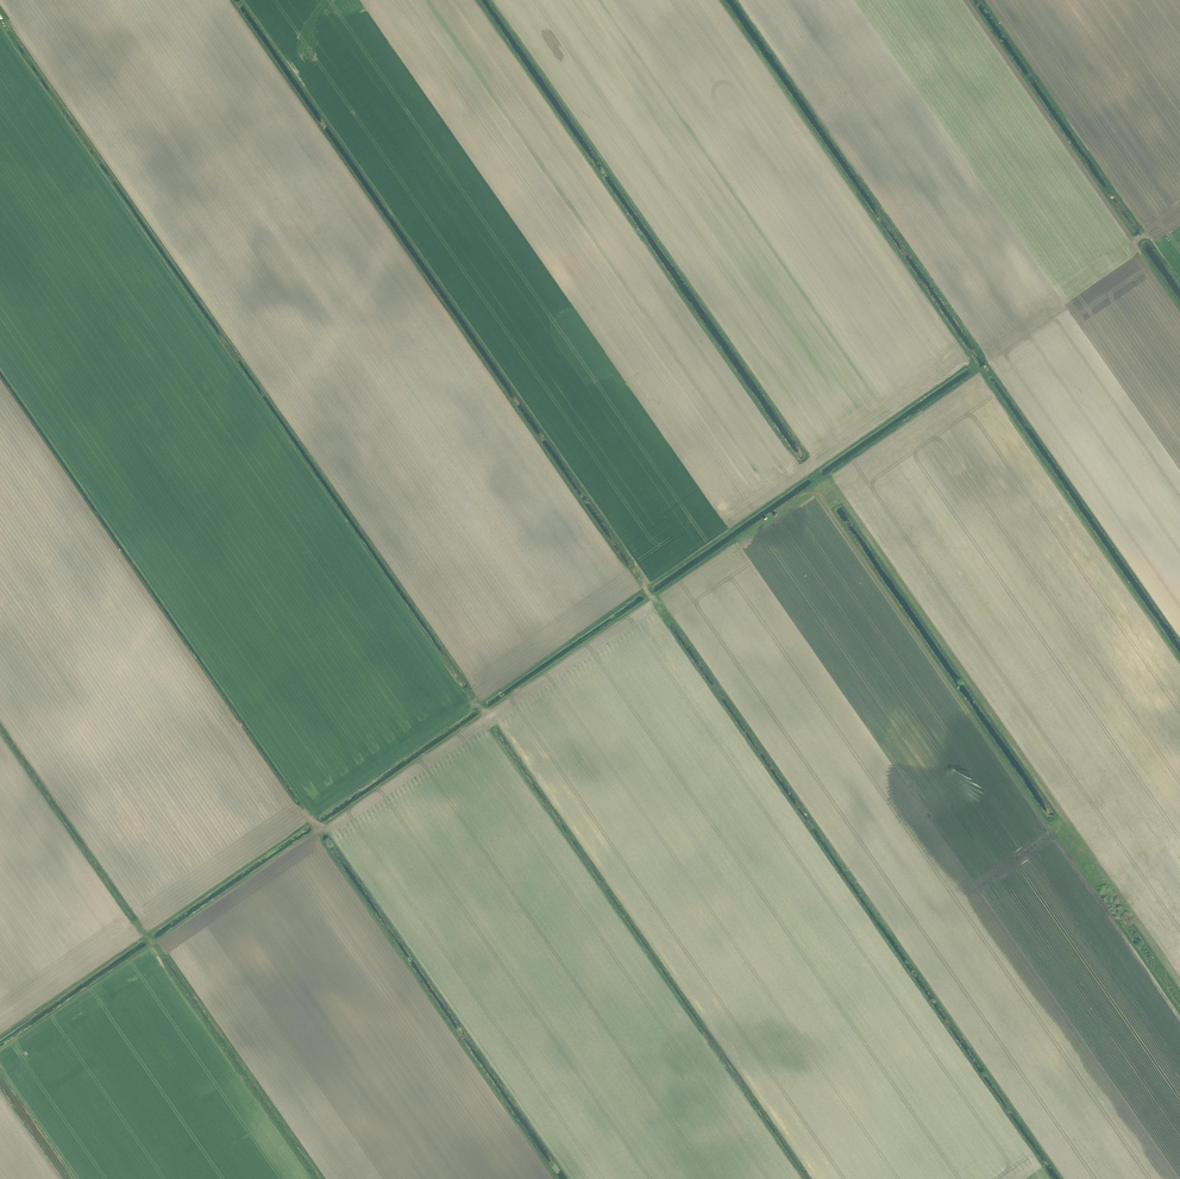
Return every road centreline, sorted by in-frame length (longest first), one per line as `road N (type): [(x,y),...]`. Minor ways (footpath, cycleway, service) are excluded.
road 1 (track): [(0,1049),(985,366)]
road 2 (track): [(316,832),(0,387)]

